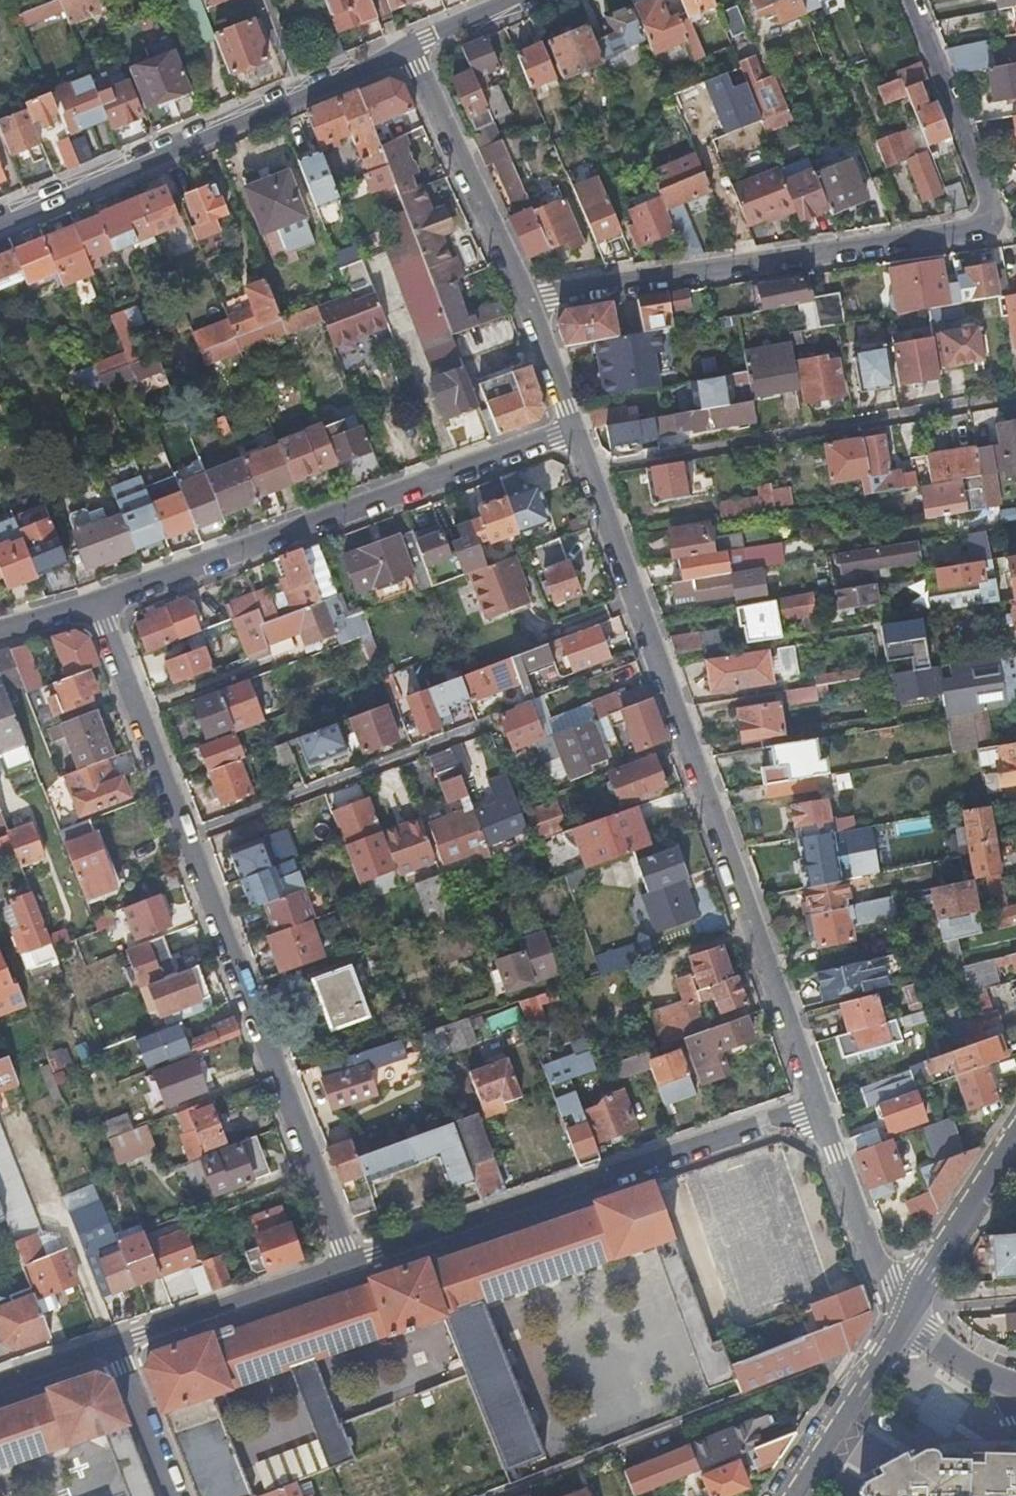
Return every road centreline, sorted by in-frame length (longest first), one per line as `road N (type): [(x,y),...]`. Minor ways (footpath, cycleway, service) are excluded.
road 1 (residential): [(911,0),(989,197),(982,226),(524,296)]
road 2 (residential): [(818,1106),(587,469)]
road 3 (residential): [(571,425),(100,603)]
road 4 (residential): [(351,1263),(818,1106)]
road 5 (residential): [(192,836),(351,1263)]
road 6 (residential): [(1015,395),(587,469)]
road 7 (residential): [(300,98),(0,220)]
road 8 (residential): [(192,836),(487,721)]
road 9 (residential): [(524,296),(409,46)]
road 10 (residential): [(100,603),(192,836)]
road 11 (residential): [(114,1344),(351,1263)]
road 12 (residential): [(899,1319),(818,1106)]
road 13 (residential): [(784,1495),(899,1319)]
road 14 (residential): [(907,1310),(1015,1141)]
road 15 (residential): [(114,1344),(174,1495)]
road 16 (residential): [(571,425),(524,296)]
road 17 (residential): [(1015,1385),(899,1319)]
road 18 (residential): [(409,46),(300,98)]

